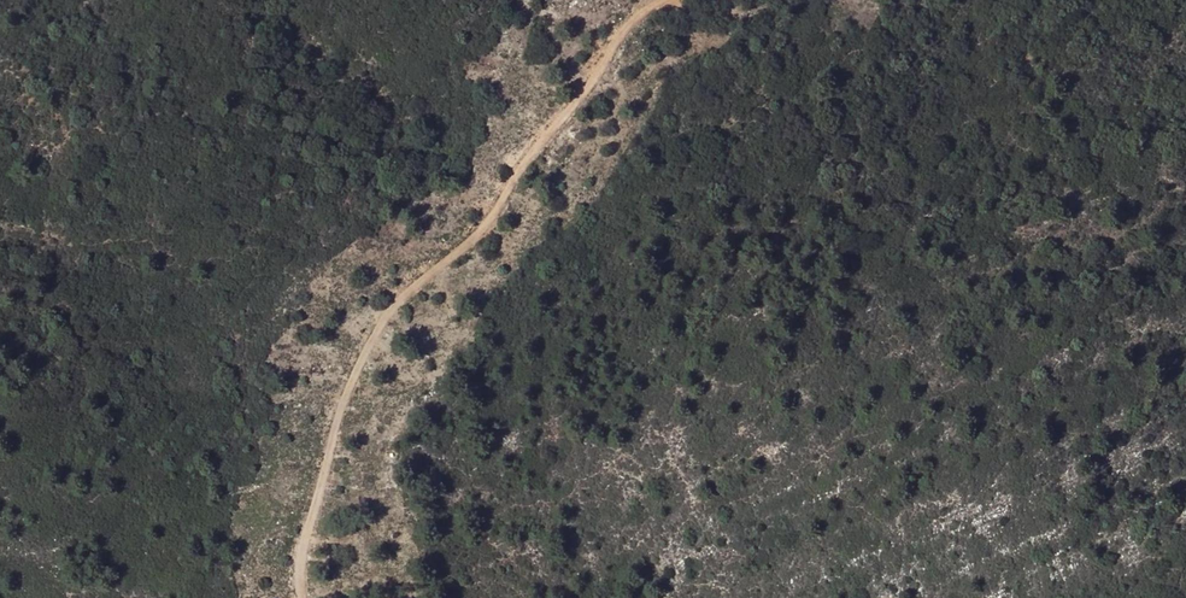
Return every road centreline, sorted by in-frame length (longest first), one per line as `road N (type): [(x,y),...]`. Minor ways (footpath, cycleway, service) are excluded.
road 1 (track): [(306,597),(302,561),(332,417),(371,347),(402,296),(468,245),(632,24),(660,0)]

